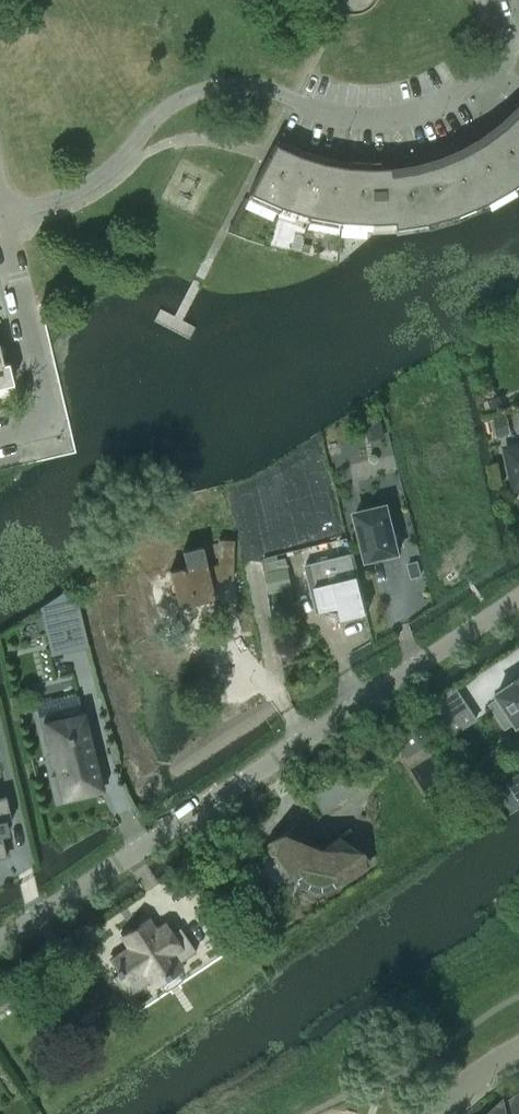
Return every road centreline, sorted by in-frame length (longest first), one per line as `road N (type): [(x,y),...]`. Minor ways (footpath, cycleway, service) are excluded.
road 1 (residential): [(0,939),(518,596)]
road 2 (residential): [(3,213),(84,187),(182,96),(236,85),(338,117),(386,120),(435,105),(488,63),(497,24),(491,0)]
road 3 (residential): [(3,213),(46,386),(39,421),(0,438)]

